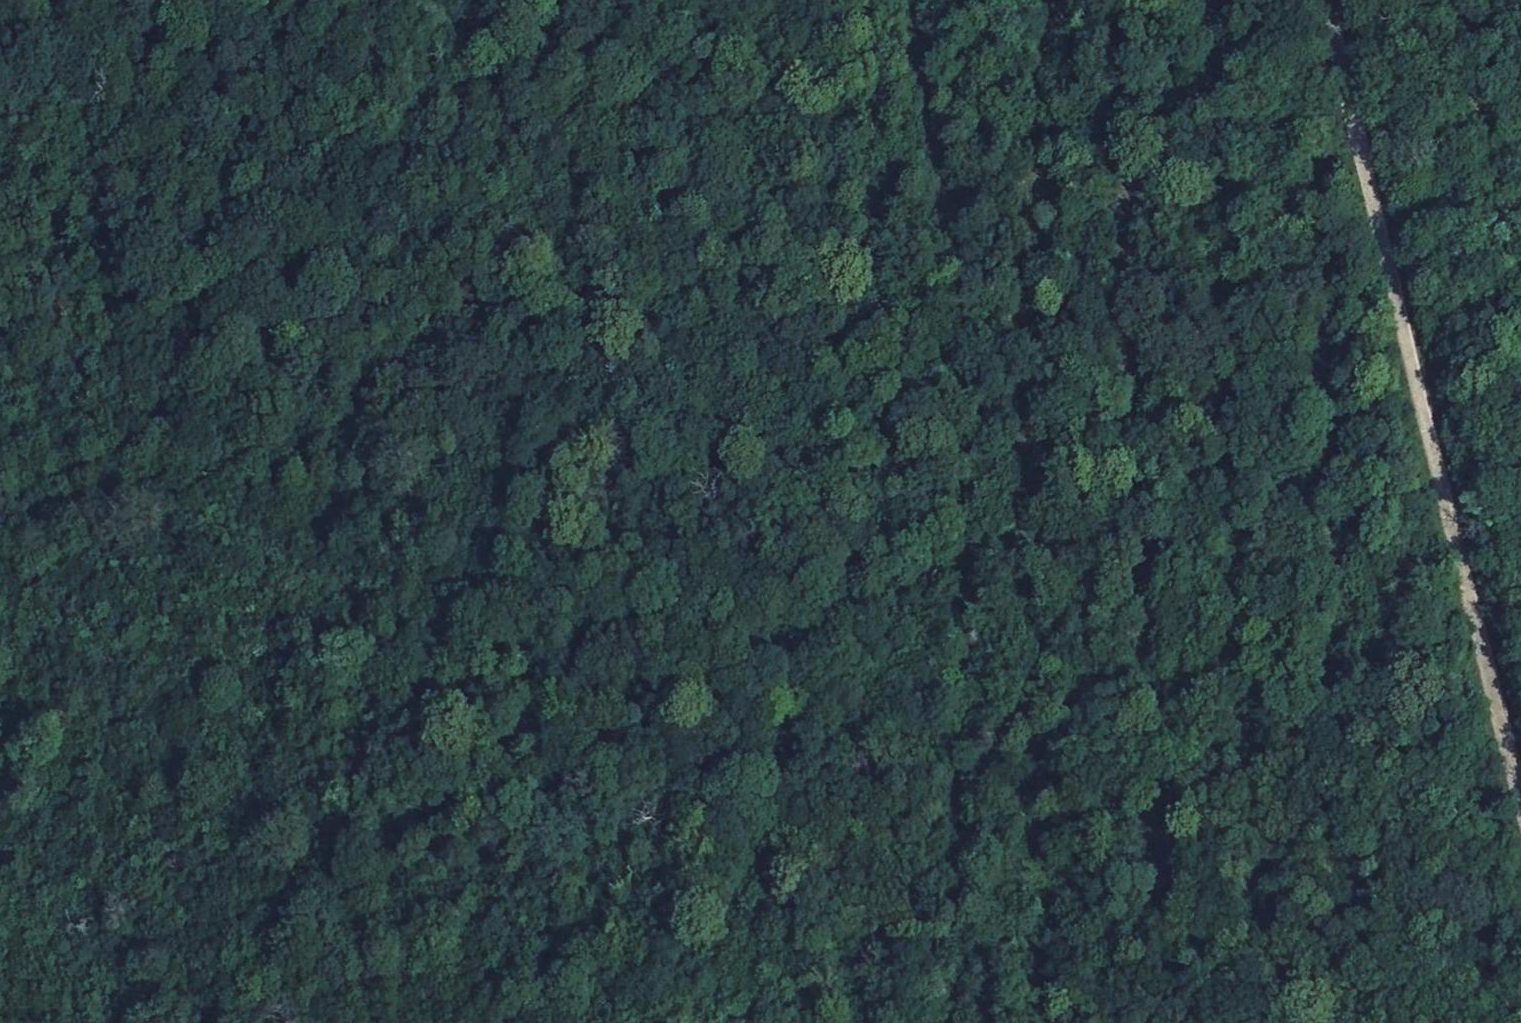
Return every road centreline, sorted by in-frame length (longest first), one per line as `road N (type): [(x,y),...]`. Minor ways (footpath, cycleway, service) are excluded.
road 1 (track): [(1334,0),(1520,764)]

